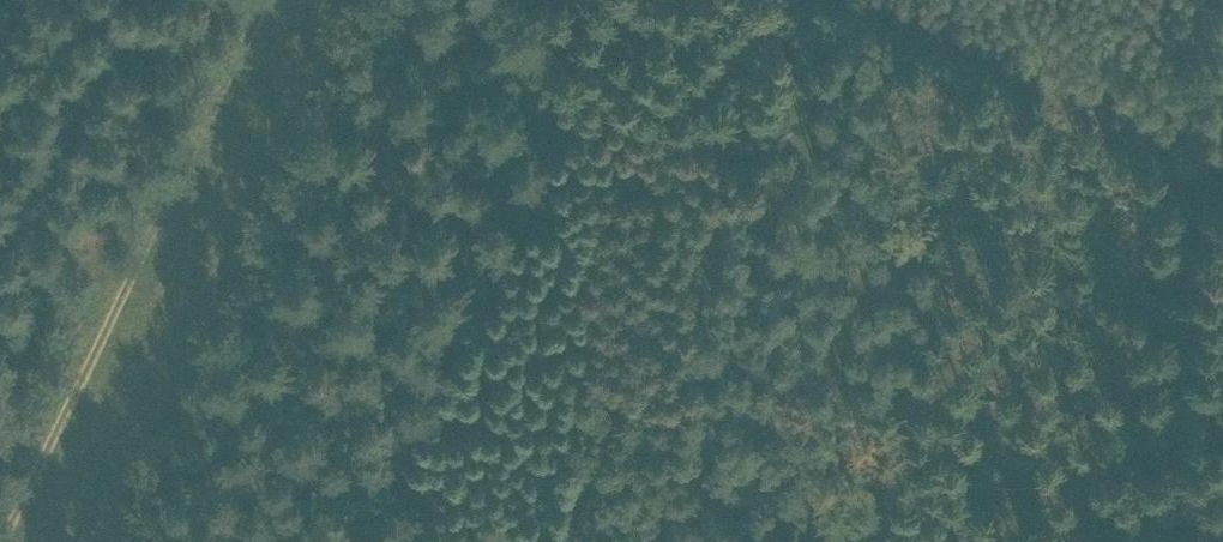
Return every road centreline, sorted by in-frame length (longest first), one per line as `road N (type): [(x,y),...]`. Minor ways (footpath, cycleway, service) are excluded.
road 1 (track): [(265,0),(4,541)]

